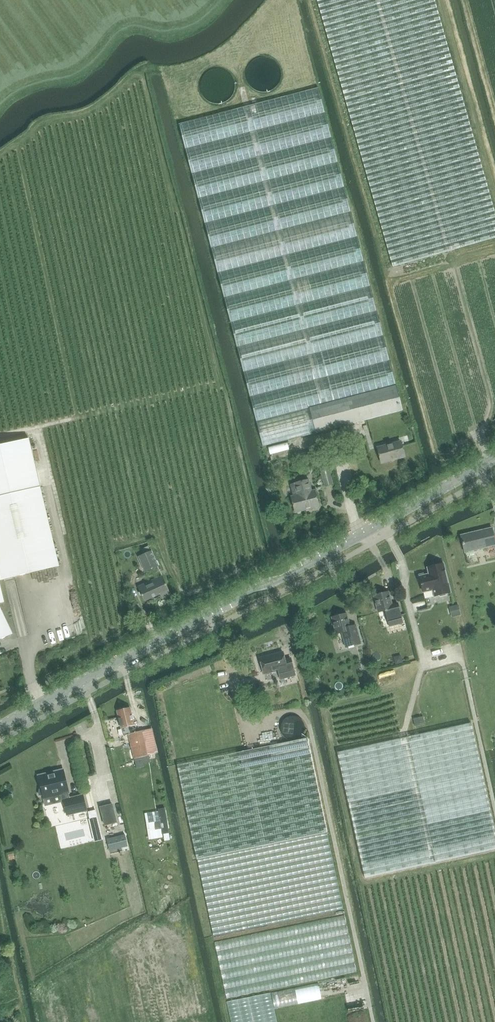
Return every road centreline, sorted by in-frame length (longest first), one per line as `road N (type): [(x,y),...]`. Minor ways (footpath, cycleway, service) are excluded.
road 1 (tertiary): [(0,728),(494,457)]

